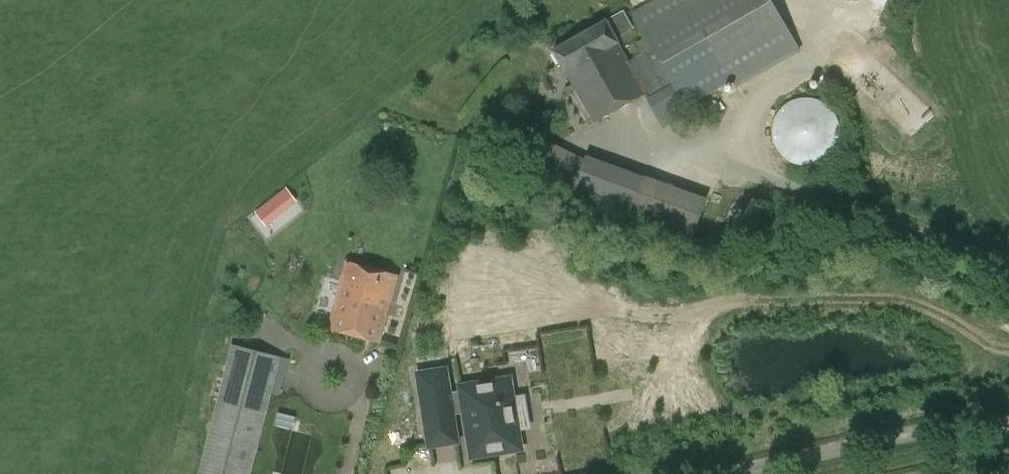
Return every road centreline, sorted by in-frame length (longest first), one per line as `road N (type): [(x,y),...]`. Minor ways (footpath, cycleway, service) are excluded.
road 1 (unclassified): [(724,473),(948,426),(1008,422)]

